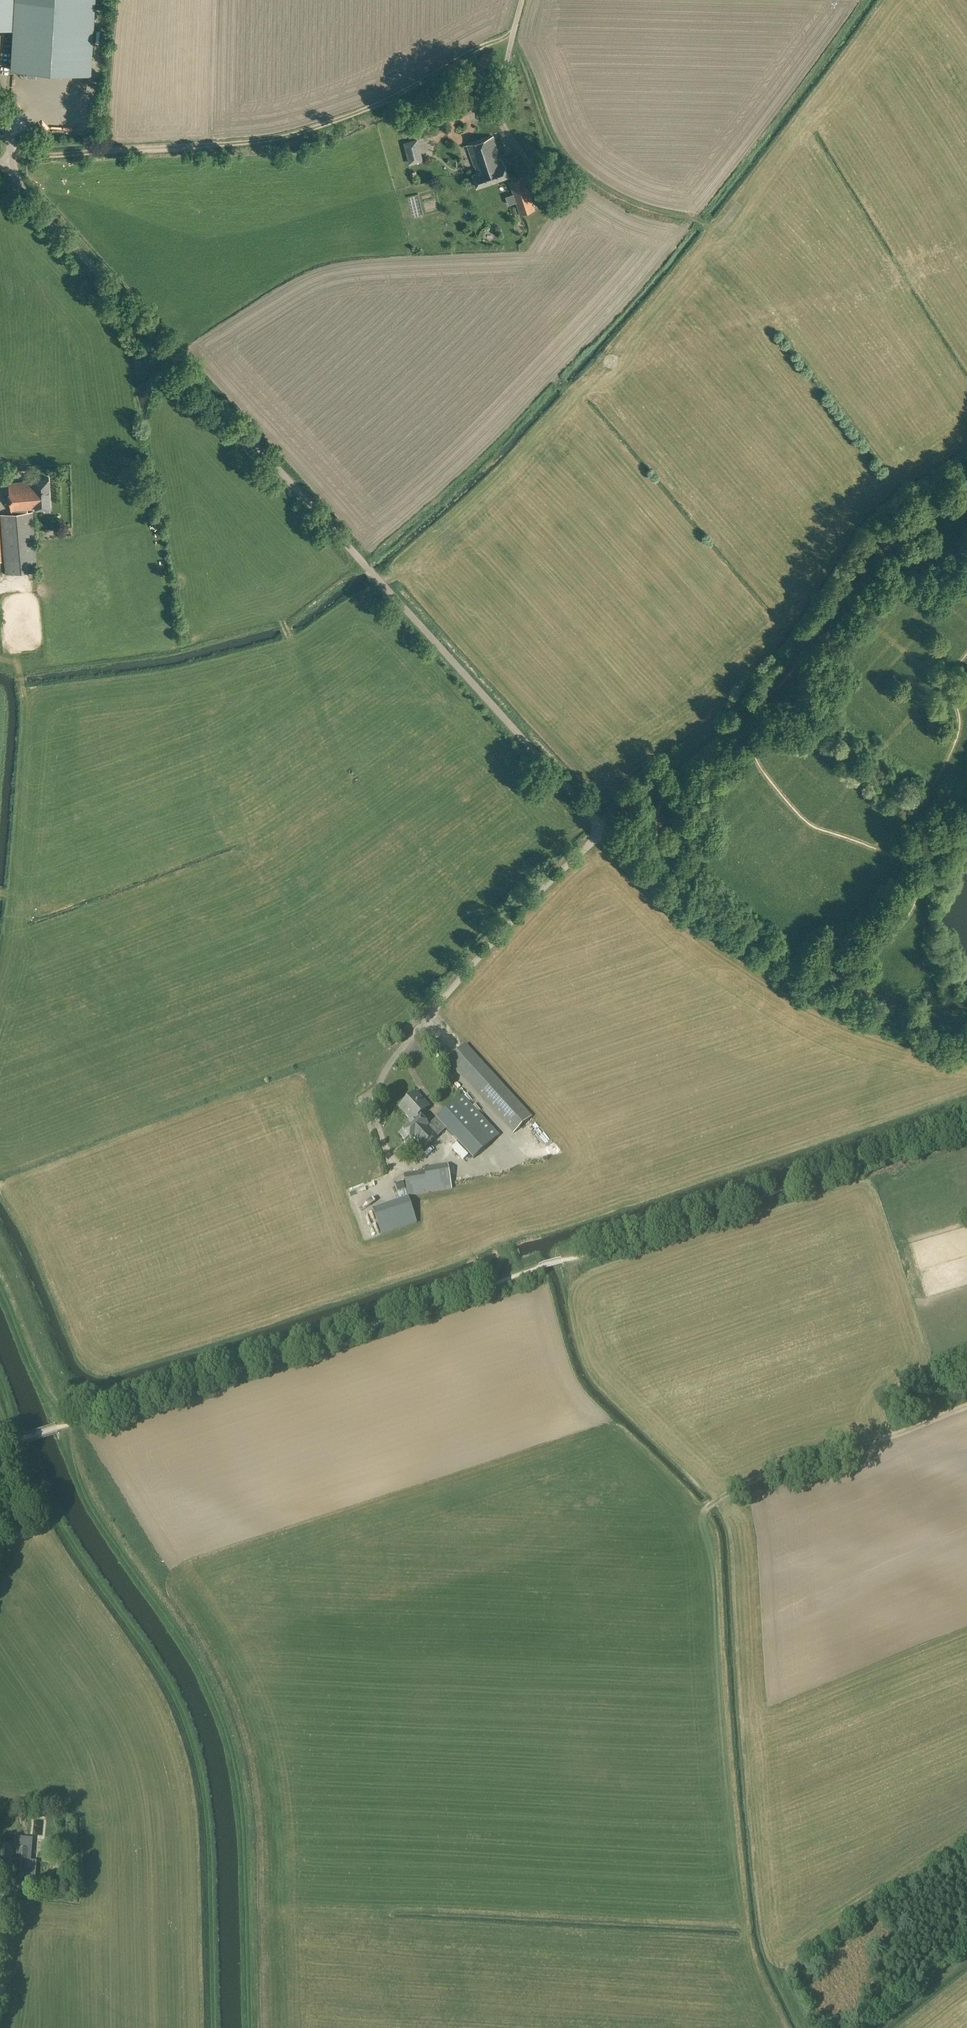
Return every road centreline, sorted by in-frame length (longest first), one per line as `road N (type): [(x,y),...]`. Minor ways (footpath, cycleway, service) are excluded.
road 1 (unclassified): [(605,828),(18,185)]
road 2 (track): [(966,1036),(851,1008),(770,970),(703,926),(605,828)]
road 3 (unclassified): [(427,1019),(605,828)]

